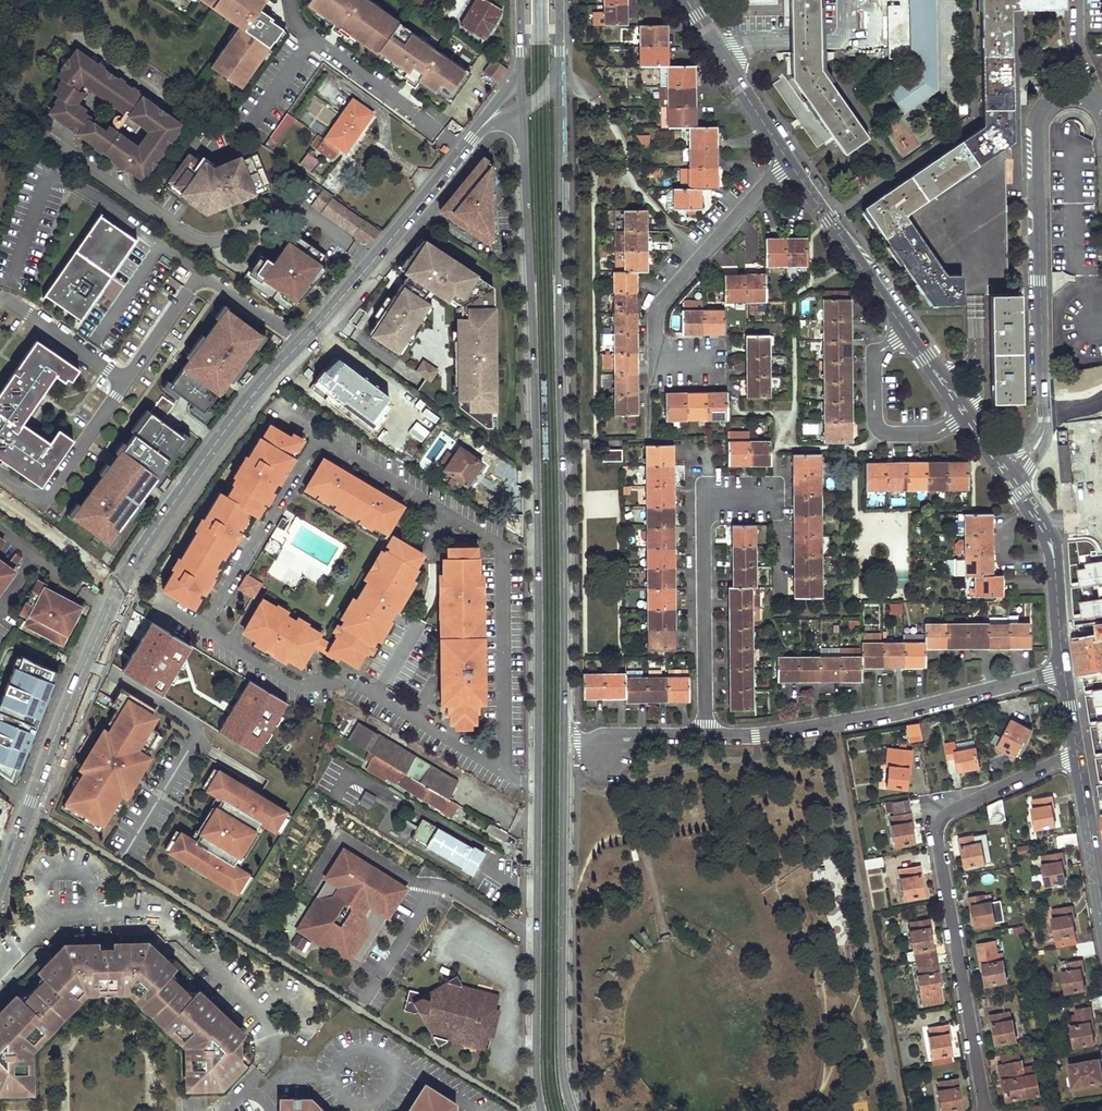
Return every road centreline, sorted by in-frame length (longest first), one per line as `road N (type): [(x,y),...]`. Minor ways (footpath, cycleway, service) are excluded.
road 1 (tertiary): [(473,138),(250,397),(138,554),(0,883)]
road 2 (secondary): [(523,107),(539,539),(538,779)]
road 3 (secondary): [(563,729),(558,74)]
road 4 (residential): [(986,1110),(940,824),(948,811),(1077,754)]
road 5 (residential): [(319,437),(504,548),(505,770)]
road 6 (residential): [(319,437),(203,627),(303,688),(354,683),(376,694)]
road 7 (secondary): [(573,1110),(563,1067),(563,729)]
road 8 (residential): [(705,735),(894,713),(1064,670)]
road 9 (residential): [(1045,422),(1036,124),(1063,94),(1086,96)]
road 10 (secondary): [(538,779),(541,1110)]
road 11 (residential): [(767,498),(712,498),(704,508),(705,735)]
road 12 (residential): [(789,162),(658,308),(663,363),(706,361)]
road 13 (tertiary): [(908,333),(789,162)]
road 14 (residential): [(908,333),(875,360),(876,427),(889,434),(934,432),(966,413)]
road 15 (tertiary): [(1064,670),(1050,542),(1012,481)]
road 16 (residential): [(722,57),(756,43),(832,43),(843,34),(842,0)]
road 17 (tertiary): [(1101,907),(1077,754)]
road 18 (residential): [(505,770),(376,694)]
road 19 (residential): [(705,735),(583,738),(563,729)]
road 20 (tertiary): [(789,162),(722,57)]

